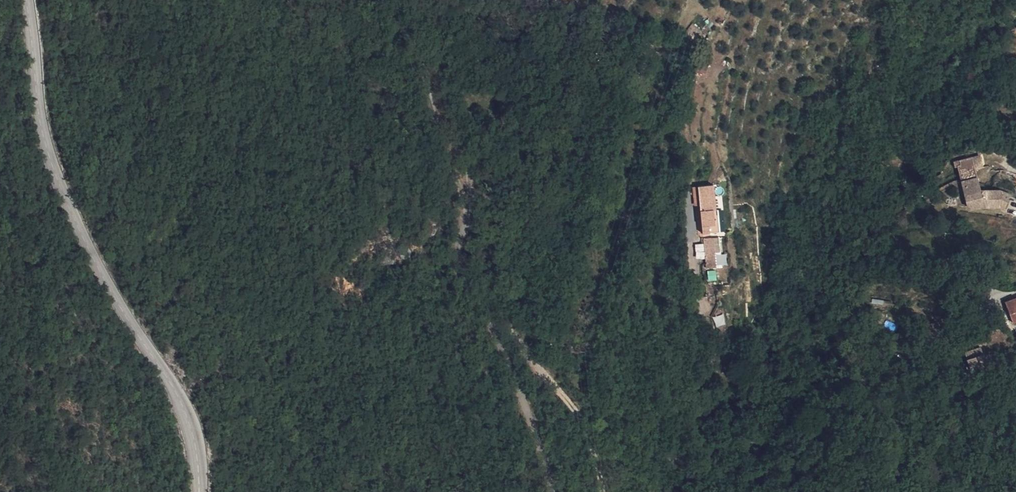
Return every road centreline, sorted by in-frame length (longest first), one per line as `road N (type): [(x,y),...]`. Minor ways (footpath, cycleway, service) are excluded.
road 1 (secondary): [(201,491),(184,406),(96,264),(49,154),(26,0)]
road 2 (tertiary): [(549,491),(512,367),(466,287),(461,254),(469,182),(446,91),(441,0)]

